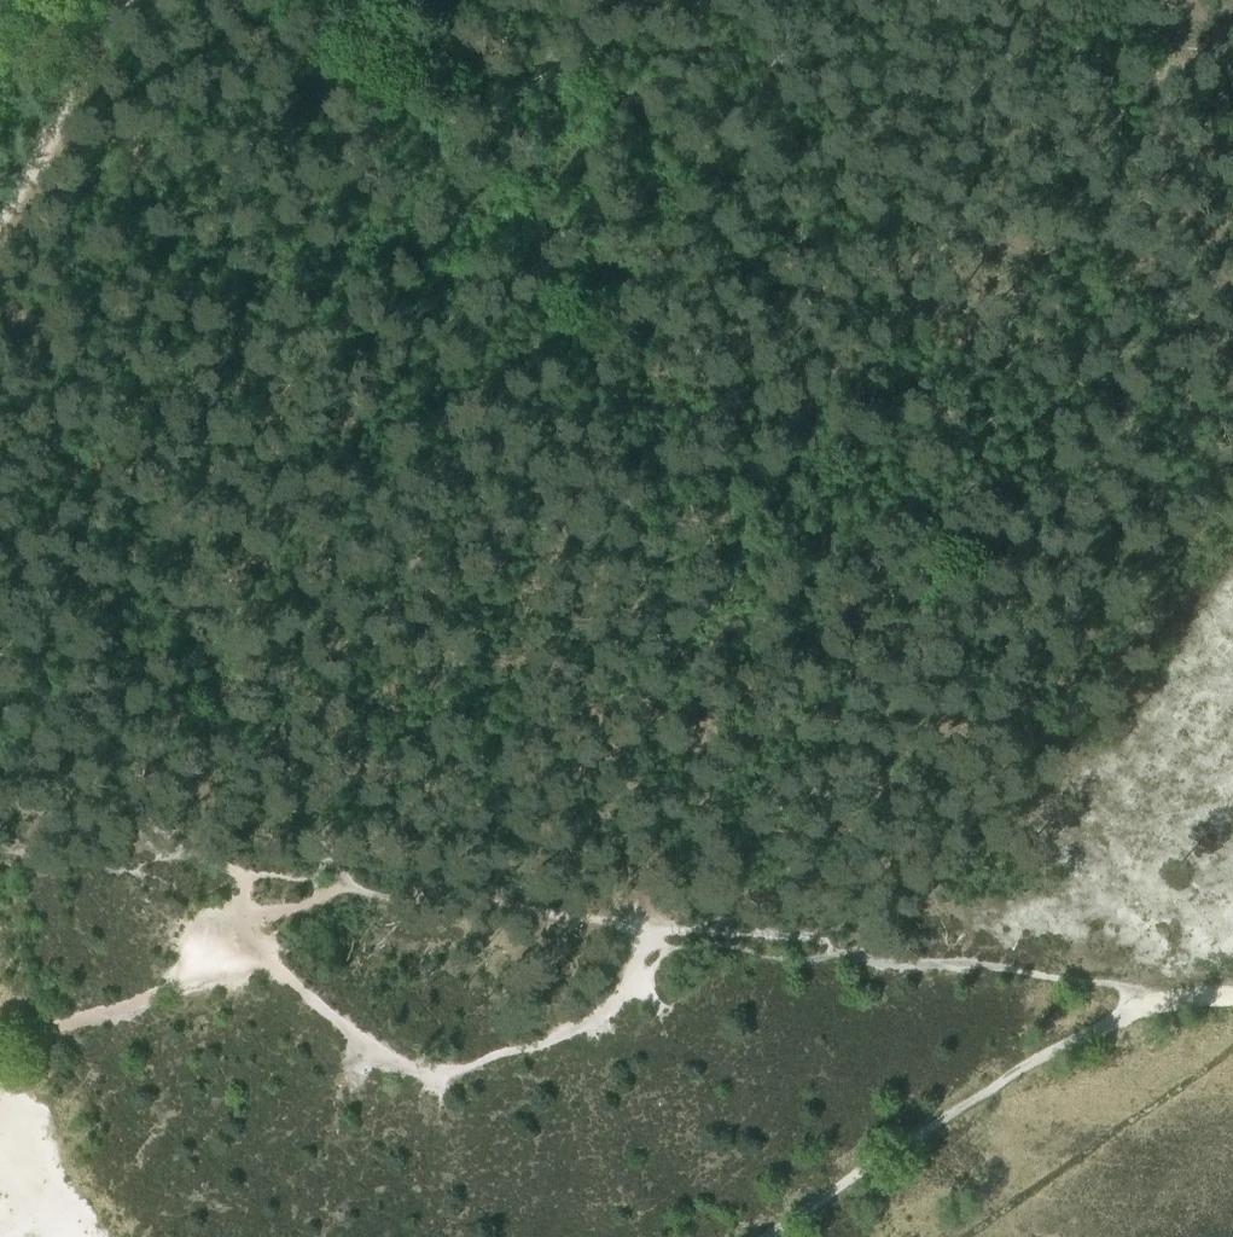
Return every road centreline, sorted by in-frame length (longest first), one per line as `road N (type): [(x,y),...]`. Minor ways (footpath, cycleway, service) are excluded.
road 1 (track): [(1166,995),(1023,1065),(768,1236)]
road 2 (track): [(0,226),(136,0)]

